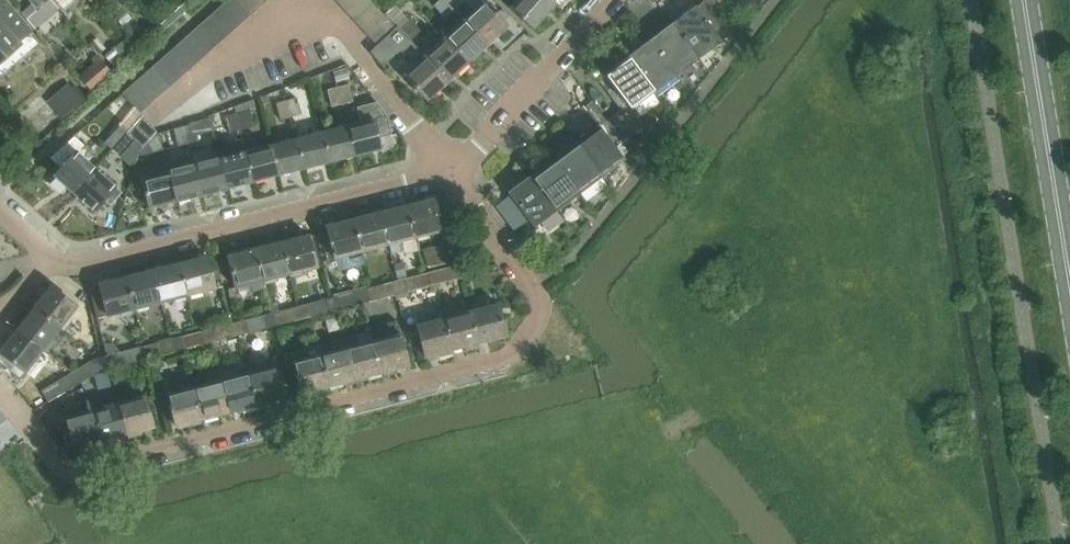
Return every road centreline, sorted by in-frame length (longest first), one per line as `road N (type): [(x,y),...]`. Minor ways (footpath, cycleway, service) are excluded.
road 1 (residential): [(445,173),(540,305),(532,338),(507,359),(76,472),(62,467),(0,391)]
road 2 (residential): [(49,262),(88,266),(445,173)]
road 3 (tertiary): [(1069,274),(1026,0)]
road 4 (residential): [(445,173),(471,159),(615,0)]
road 5 (residential): [(445,173),(420,130),(309,0)]
road 6 (residential): [(297,0),(153,117)]

